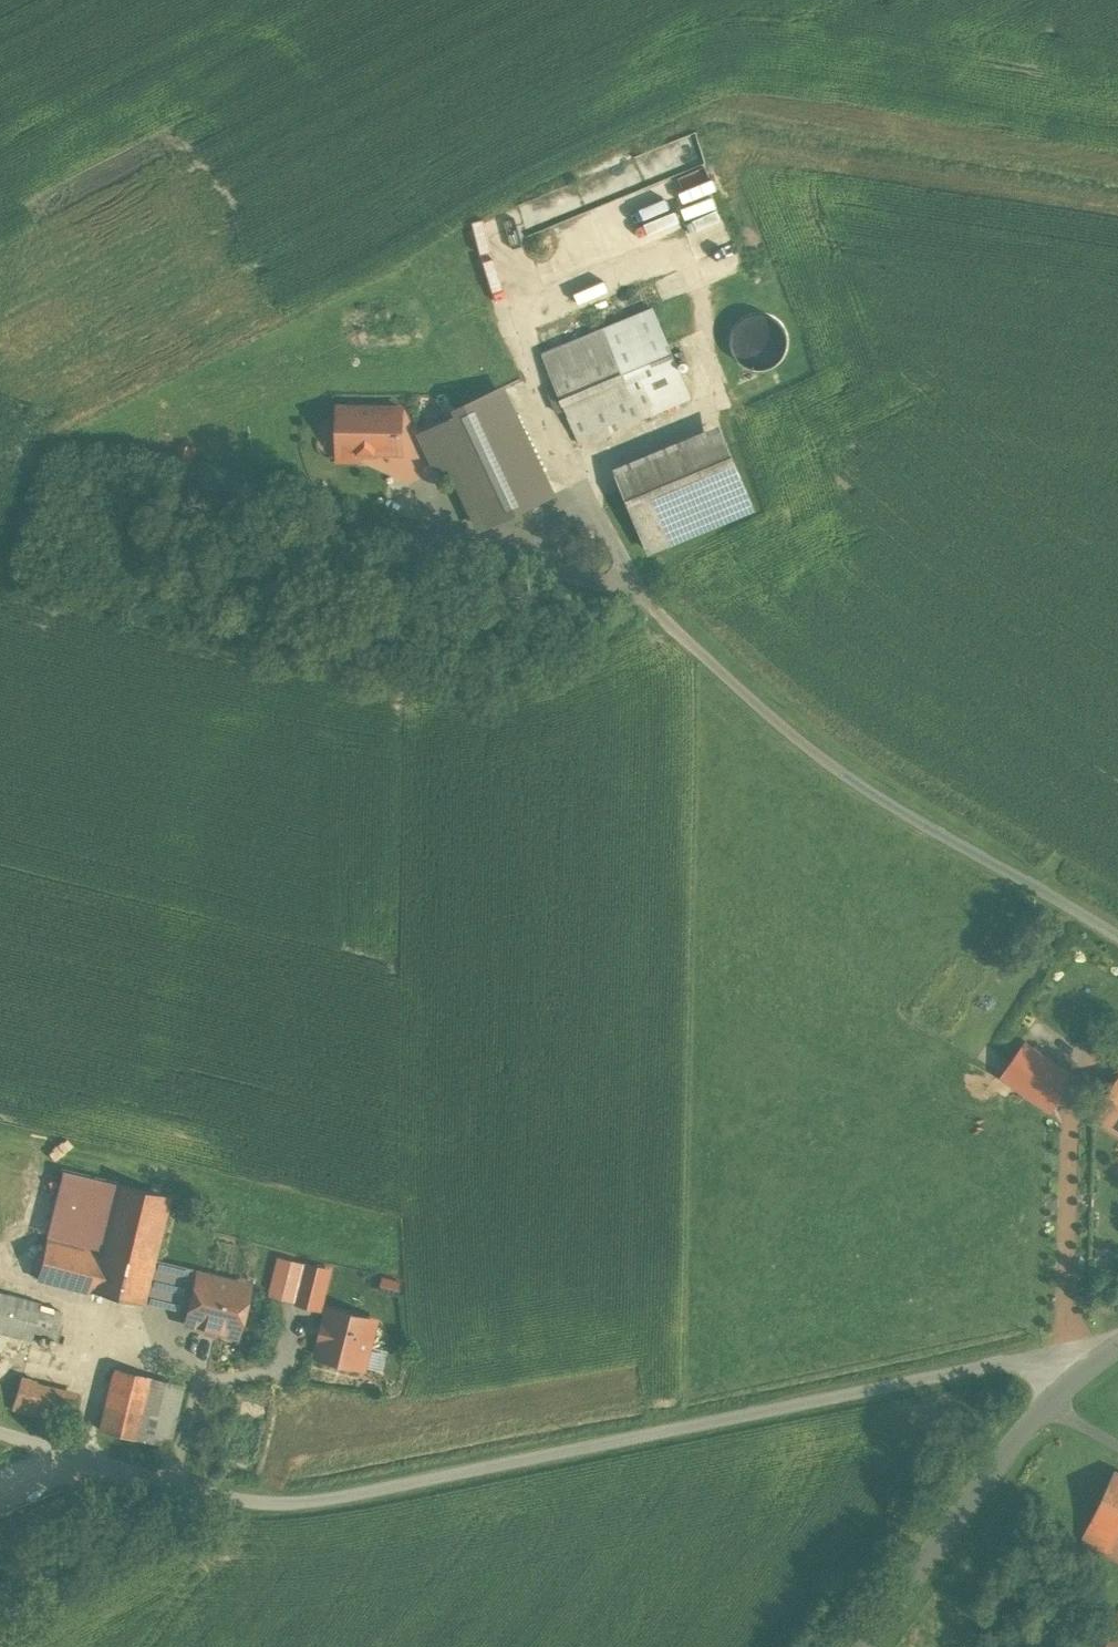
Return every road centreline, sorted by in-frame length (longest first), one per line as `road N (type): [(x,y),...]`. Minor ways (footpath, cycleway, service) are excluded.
road 1 (unclassified): [(0,1435),(201,1495),(286,1506),(1039,1361),(1099,1364)]
road 2 (unclassified): [(1099,1364),(948,1533),(868,1646)]

